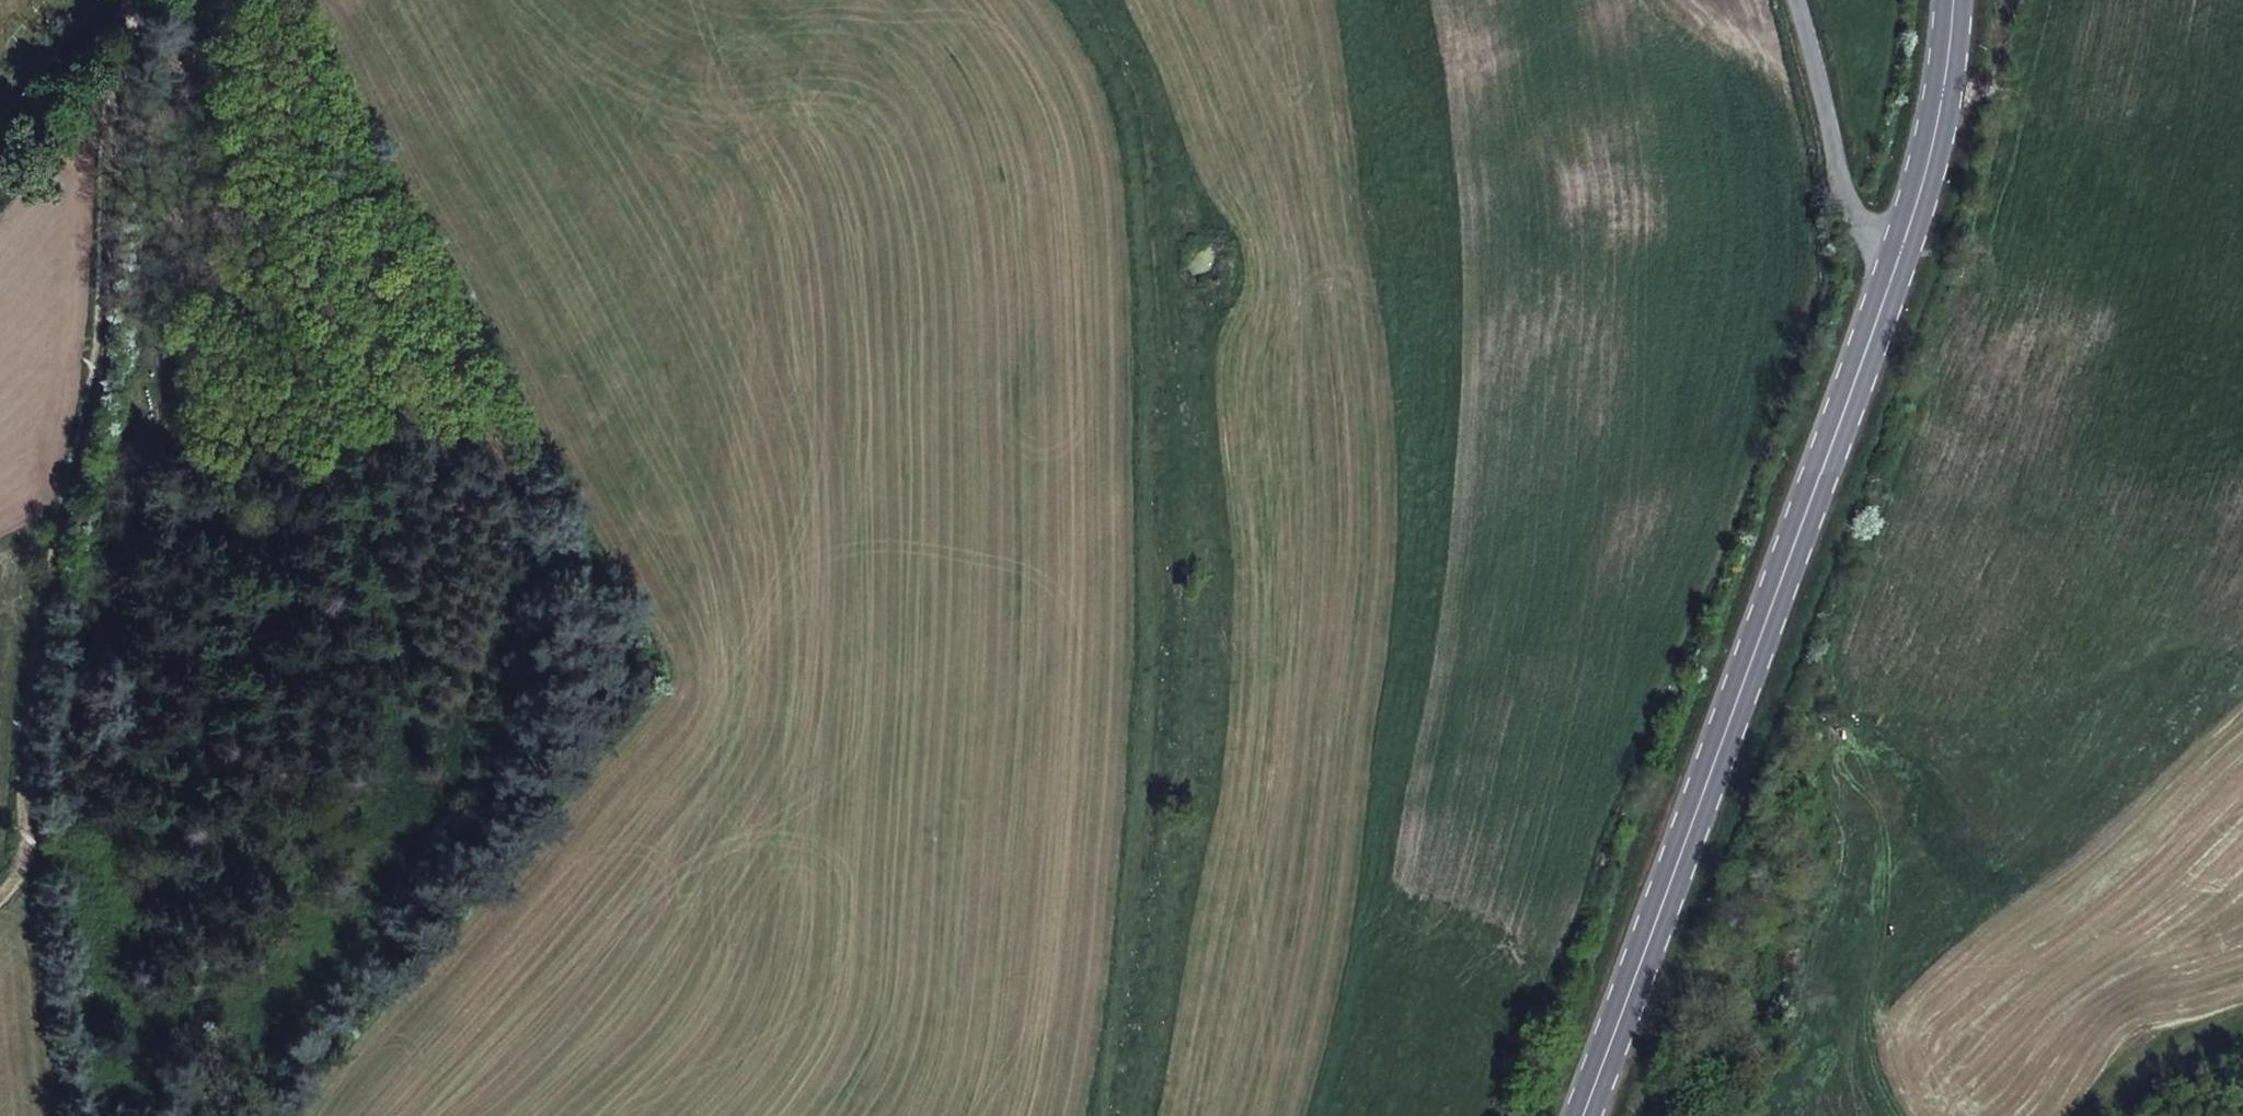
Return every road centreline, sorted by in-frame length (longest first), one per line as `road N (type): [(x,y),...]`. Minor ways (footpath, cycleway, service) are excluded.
road 1 (secondary): [(1583,1115),(1868,345),(1927,167),(1956,0)]
road 2 (track): [(0,898),(30,855),(24,809),(44,625),(98,353),(109,118),(147,0)]

